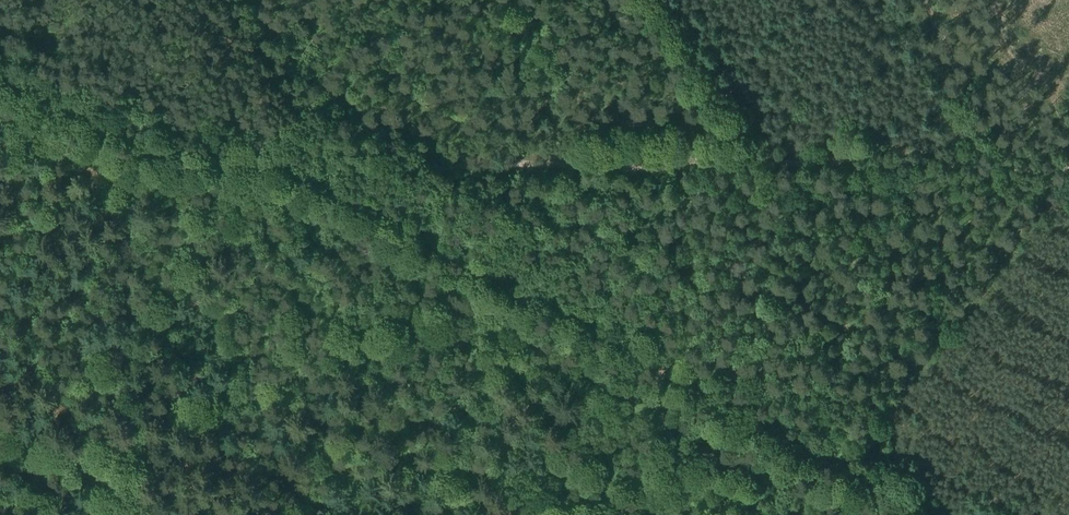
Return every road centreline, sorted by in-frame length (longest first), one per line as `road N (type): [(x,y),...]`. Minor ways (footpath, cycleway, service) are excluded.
road 1 (track): [(1068,168),(901,161),(317,173)]
road 2 (track): [(317,173),(334,198),(466,269),(565,309),(930,514)]
road 3 (track): [(466,269),(388,285),(241,514)]
road 4 (track): [(0,75),(59,116),(141,150),(212,167),(317,173)]
road 5 (track): [(1068,153),(901,161)]

